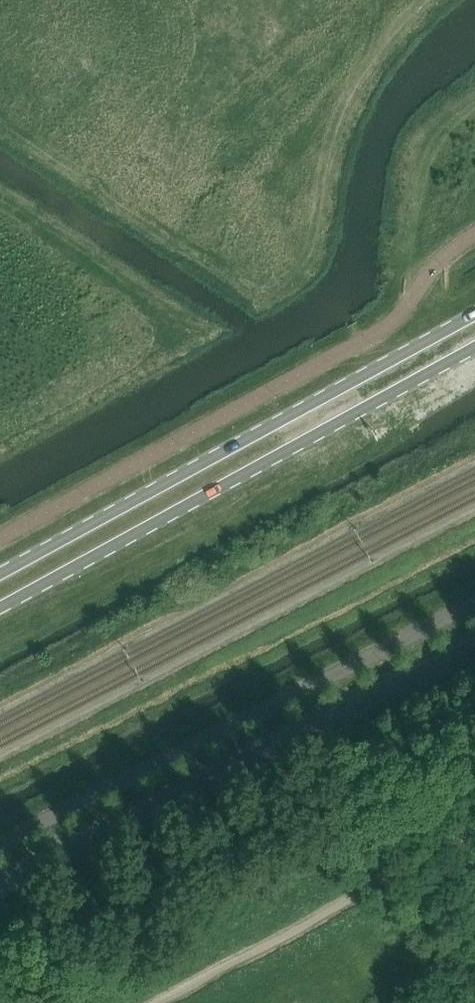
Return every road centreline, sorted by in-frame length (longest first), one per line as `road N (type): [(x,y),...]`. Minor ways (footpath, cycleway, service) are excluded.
road 1 (secondary): [(474,311),(0,573)]
road 2 (secondary): [(0,607),(474,349)]
road 3 (unclassified): [(474,644),(0,883)]

